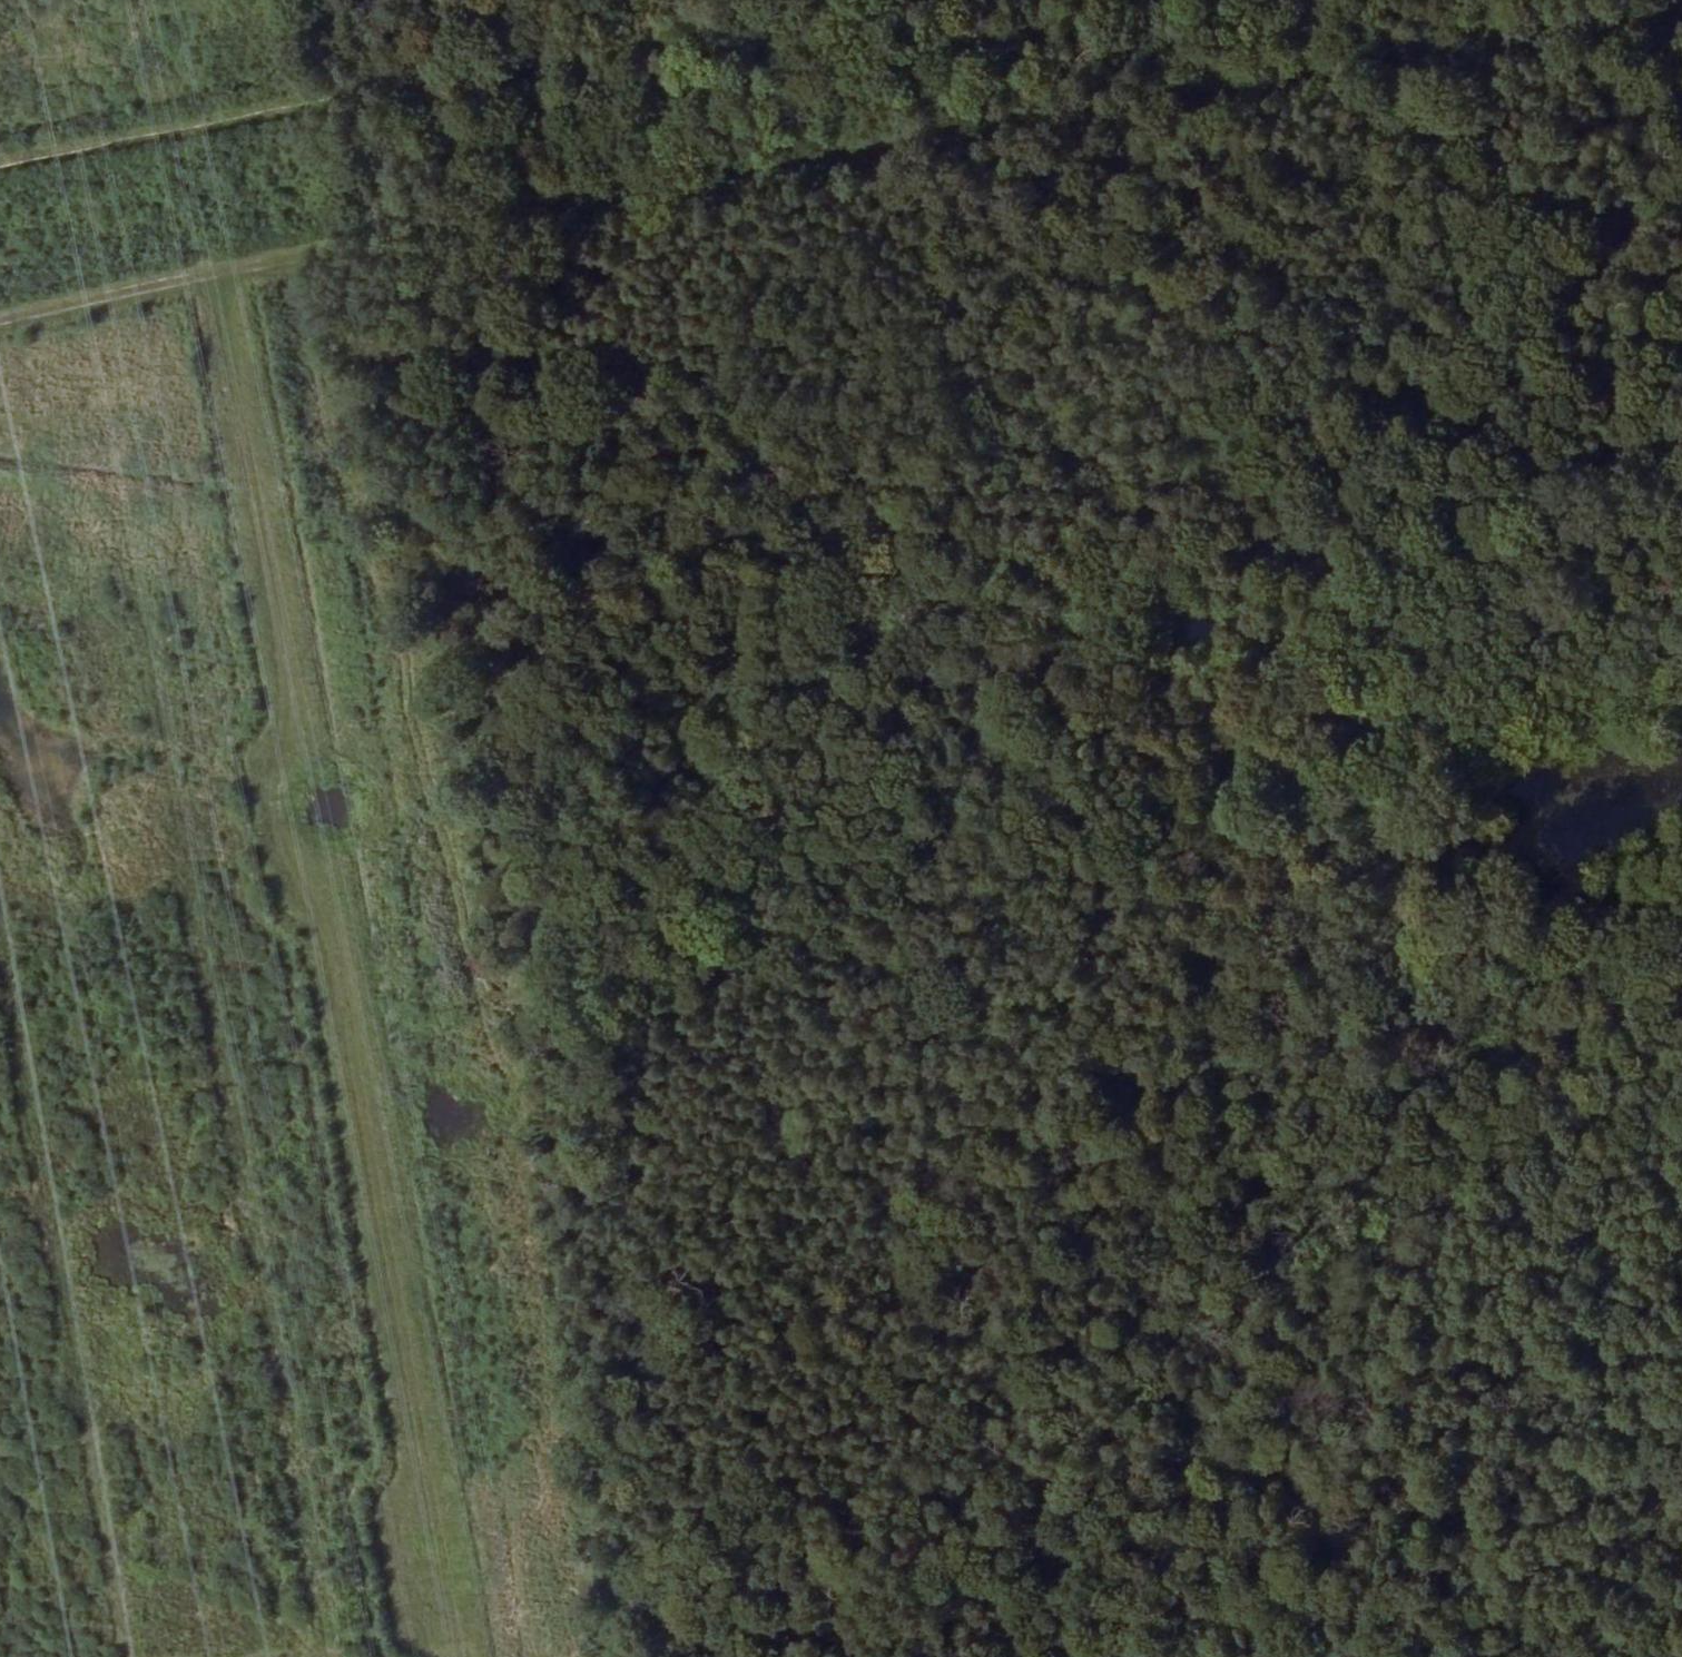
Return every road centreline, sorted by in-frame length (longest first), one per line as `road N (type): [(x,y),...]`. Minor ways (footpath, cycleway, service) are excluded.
road 1 (track): [(1681,20),(305,271),(0,335)]

